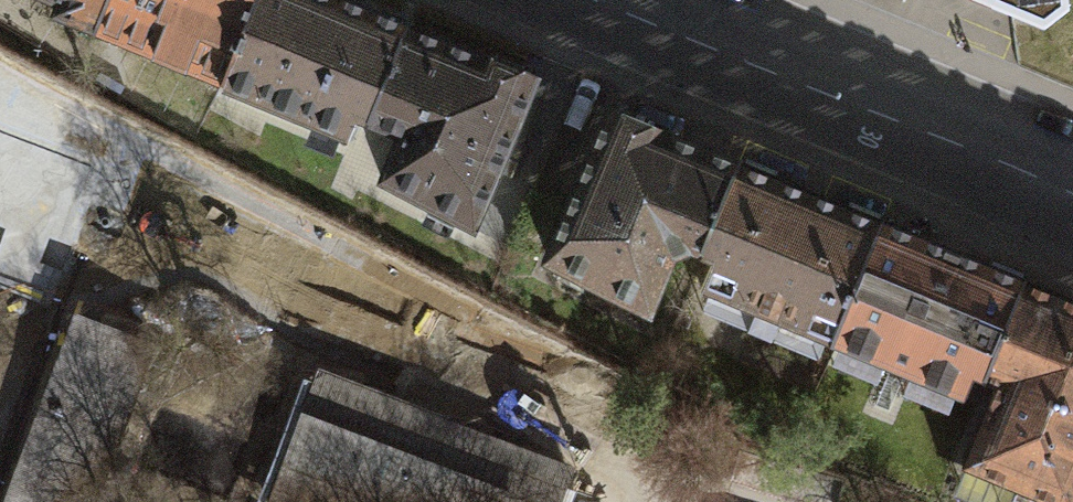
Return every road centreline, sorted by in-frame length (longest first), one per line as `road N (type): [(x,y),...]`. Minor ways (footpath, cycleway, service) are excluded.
road 1 (tertiary): [(576,0),(1072,206)]

